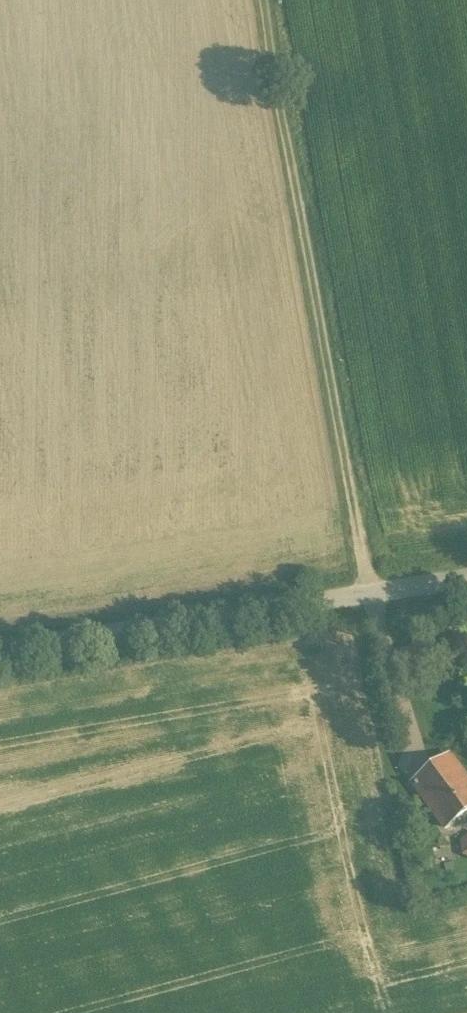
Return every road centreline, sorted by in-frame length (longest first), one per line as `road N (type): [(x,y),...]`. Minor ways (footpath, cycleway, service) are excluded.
road 1 (track): [(372,592),(262,0)]
road 2 (unclassified): [(0,649),(466,578)]

